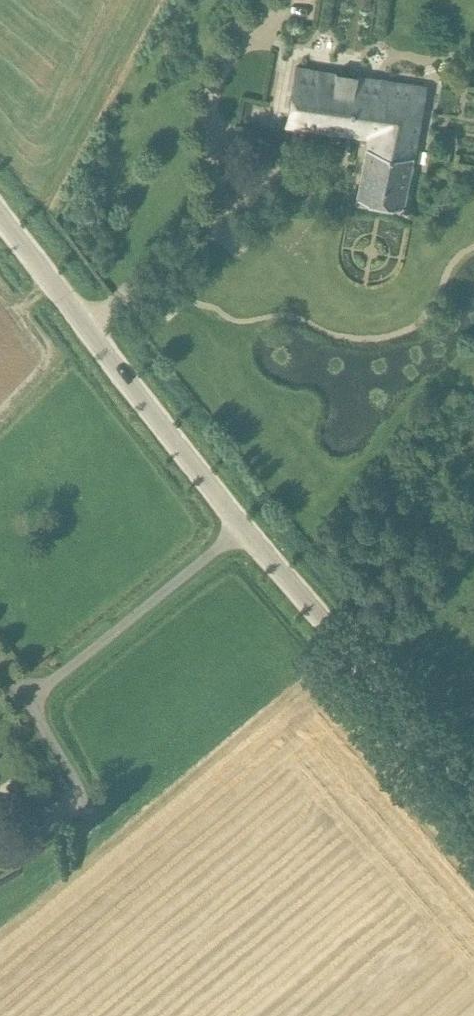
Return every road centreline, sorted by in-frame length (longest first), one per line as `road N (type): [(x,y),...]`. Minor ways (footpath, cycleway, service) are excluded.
road 1 (unclassified): [(473,781),(207,478),(0,207)]

